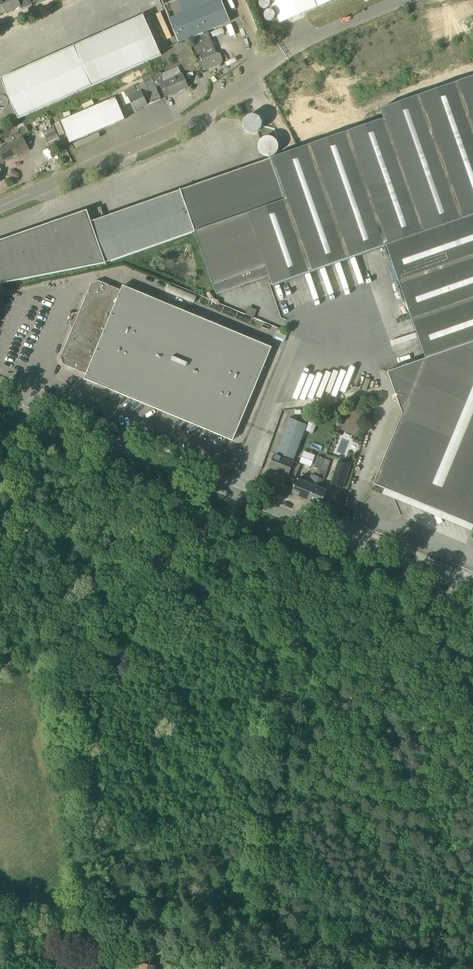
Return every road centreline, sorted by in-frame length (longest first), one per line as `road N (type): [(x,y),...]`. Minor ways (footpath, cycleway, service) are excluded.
road 1 (unclassified): [(95,934),(62,685),(73,426)]
road 2 (secondary): [(472,592),(73,426)]
road 3 (track): [(0,920),(333,968)]
road 4 (unclassified): [(0,207),(178,127),(282,55)]

